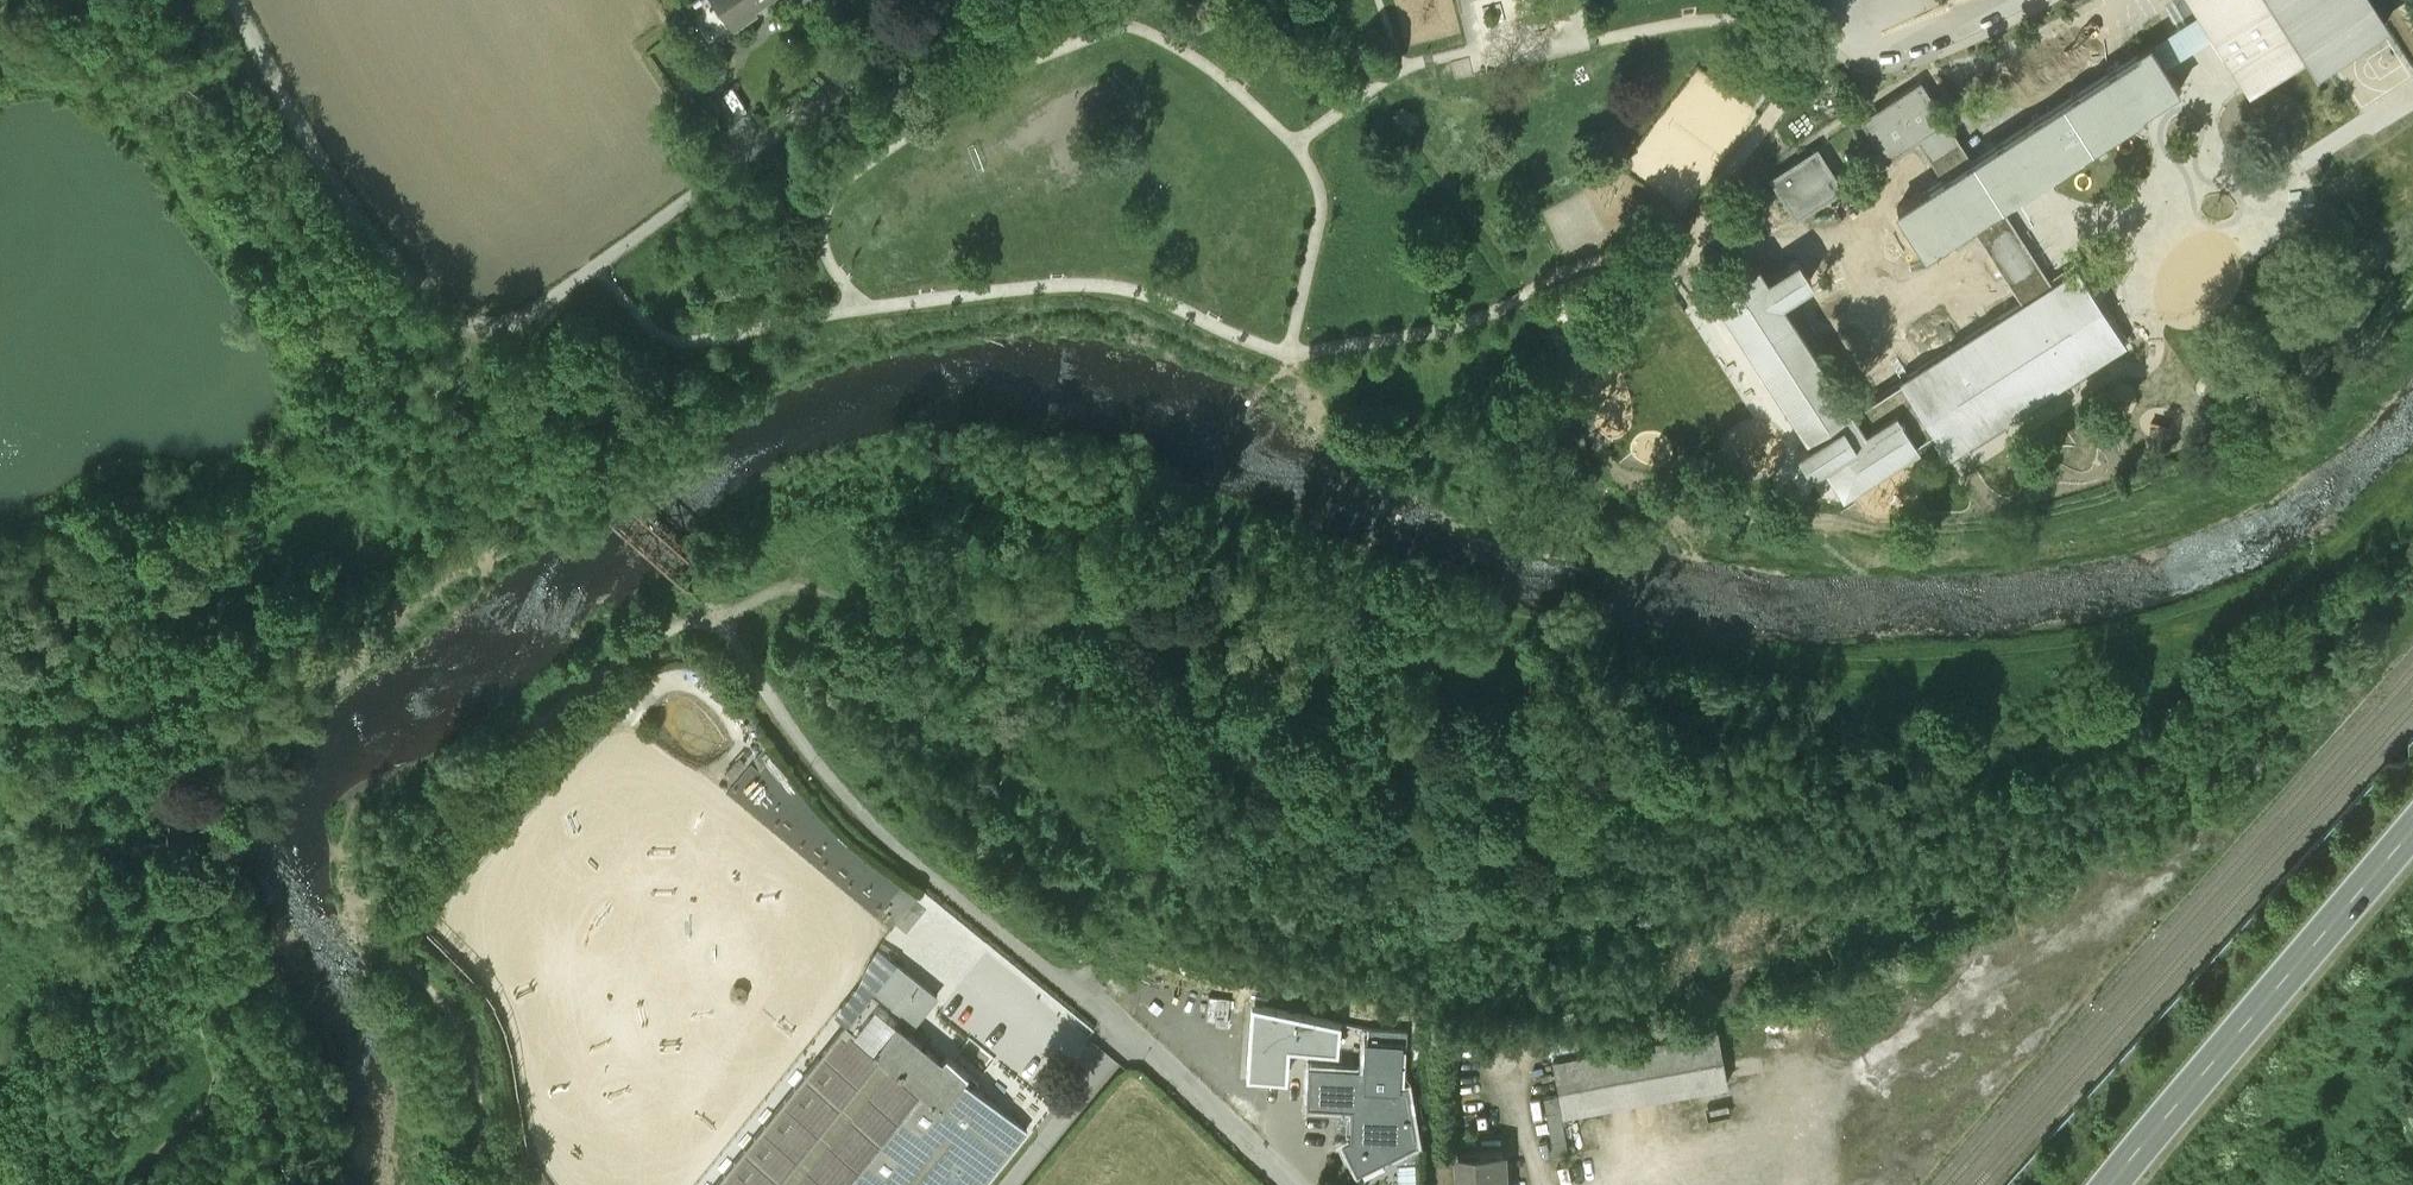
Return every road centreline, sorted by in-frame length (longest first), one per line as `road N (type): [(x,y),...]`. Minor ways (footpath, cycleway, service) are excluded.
road 1 (residential): [(231,0),(268,79),(421,290),(470,323),(530,317),(977,0)]
road 2 (unclassified): [(710,622),(754,665),(839,788),(1300,1184)]
road 3 (track): [(473,1184),(479,1105),(454,1016),(371,928),(377,900),(596,682),(670,630),(710,622)]
road 4 (primary): [(2412,832),(2112,1184)]
road 5 (track): [(0,110),(28,95),(66,102),(112,129),(152,169),(169,220),(268,356),(271,396)]

